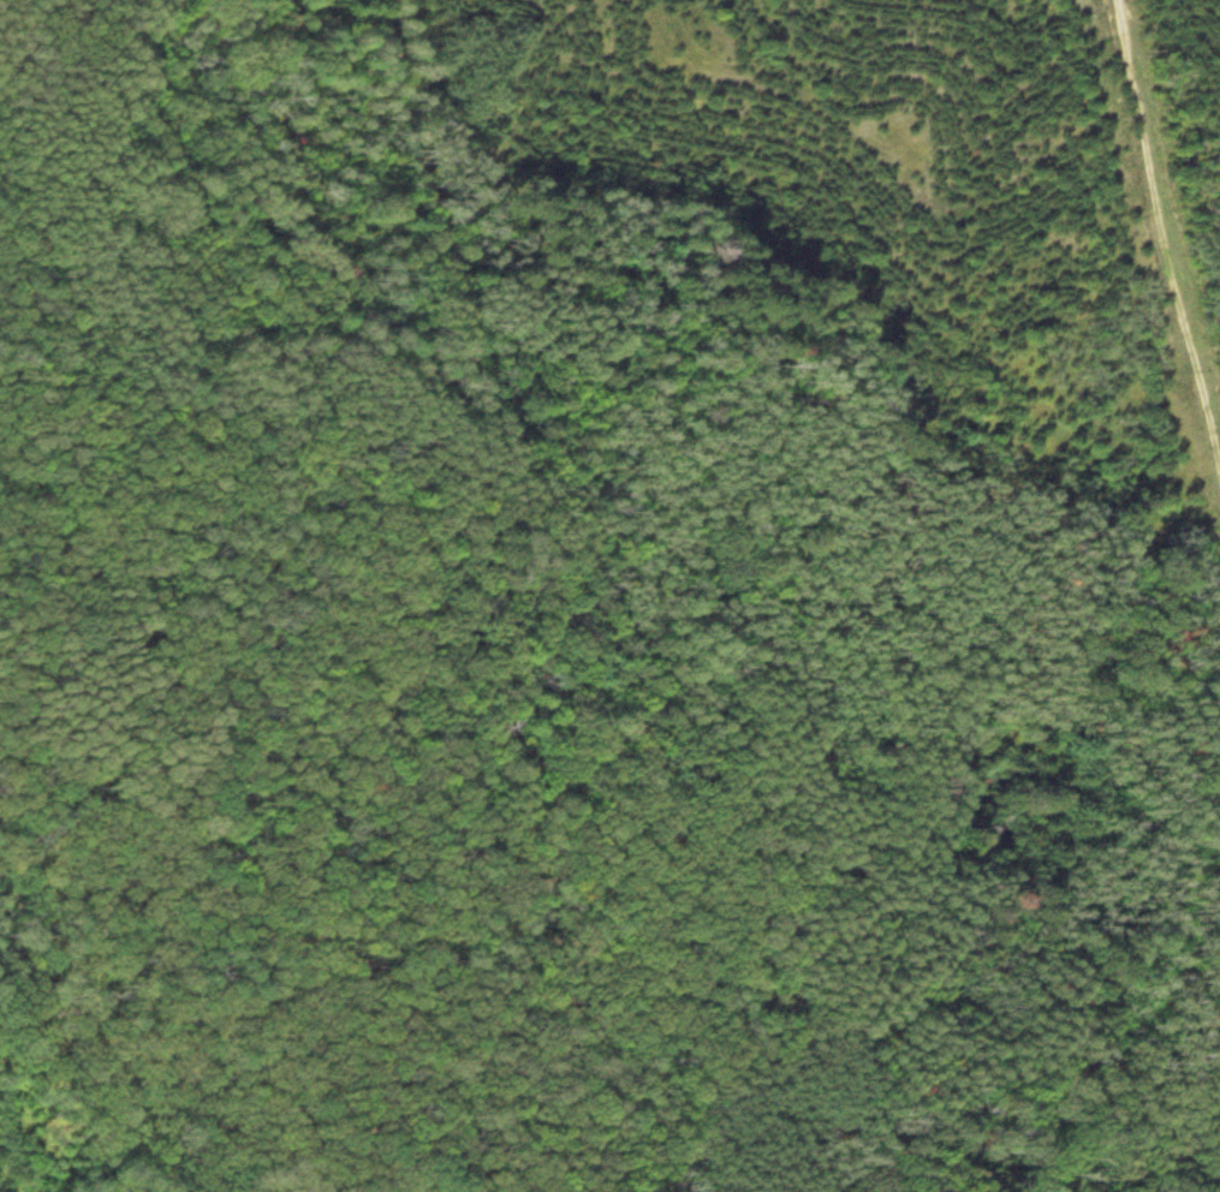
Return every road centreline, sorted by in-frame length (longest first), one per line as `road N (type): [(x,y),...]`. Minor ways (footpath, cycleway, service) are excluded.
road 1 (track): [(1219,446),(1116,0)]

